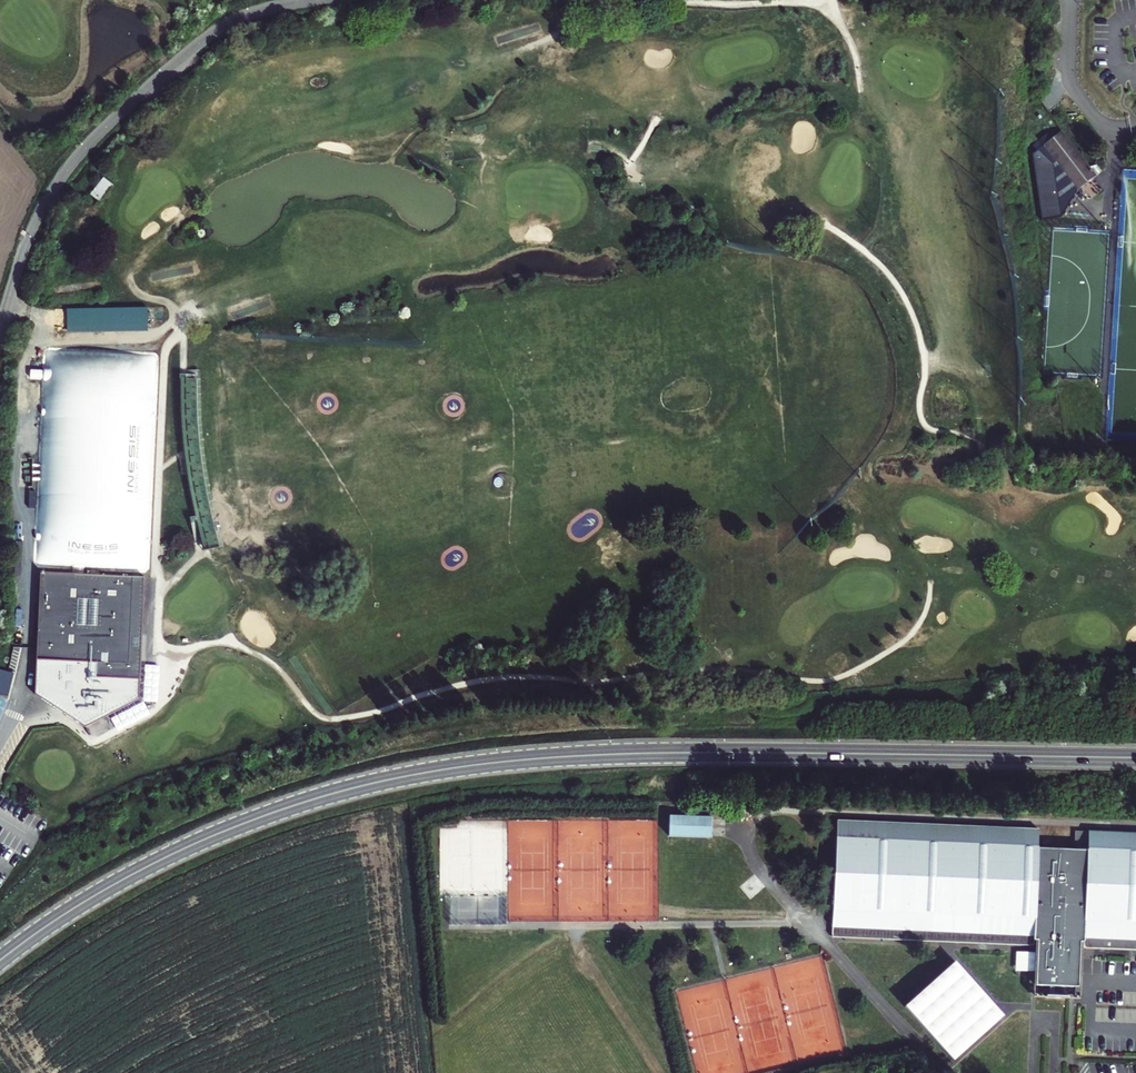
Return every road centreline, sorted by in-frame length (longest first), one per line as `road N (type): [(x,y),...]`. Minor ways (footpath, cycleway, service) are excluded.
road 1 (secondary): [(1135,757),(682,752),(442,770),(311,800),(190,846),(79,904),(0,959)]
road 2 (residential): [(0,333),(42,209),(85,147),(216,32),(254,14),(319,0)]

